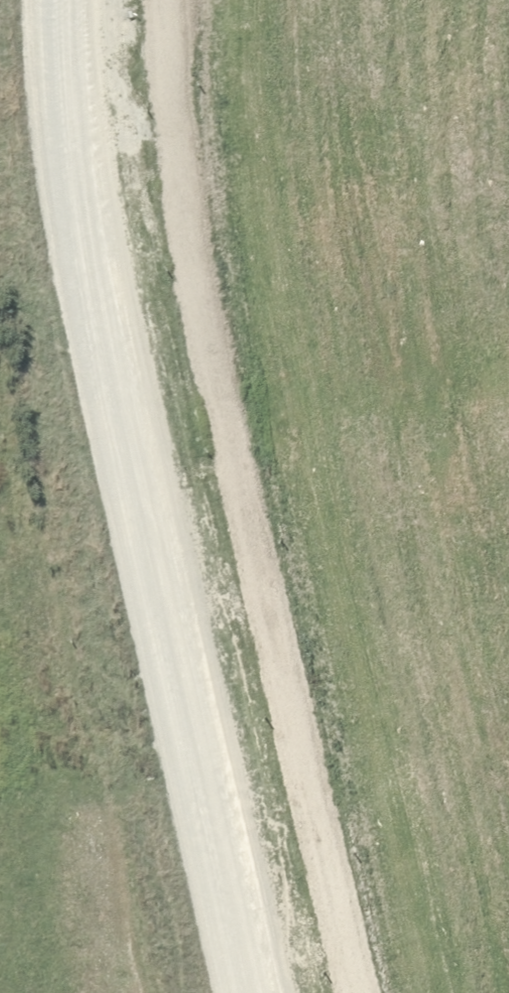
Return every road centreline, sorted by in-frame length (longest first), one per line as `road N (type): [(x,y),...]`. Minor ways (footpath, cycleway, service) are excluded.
road 1 (track): [(371,992),(200,267),(174,0)]
road 2 (unclassified): [(280,992),(128,311),(77,0)]

